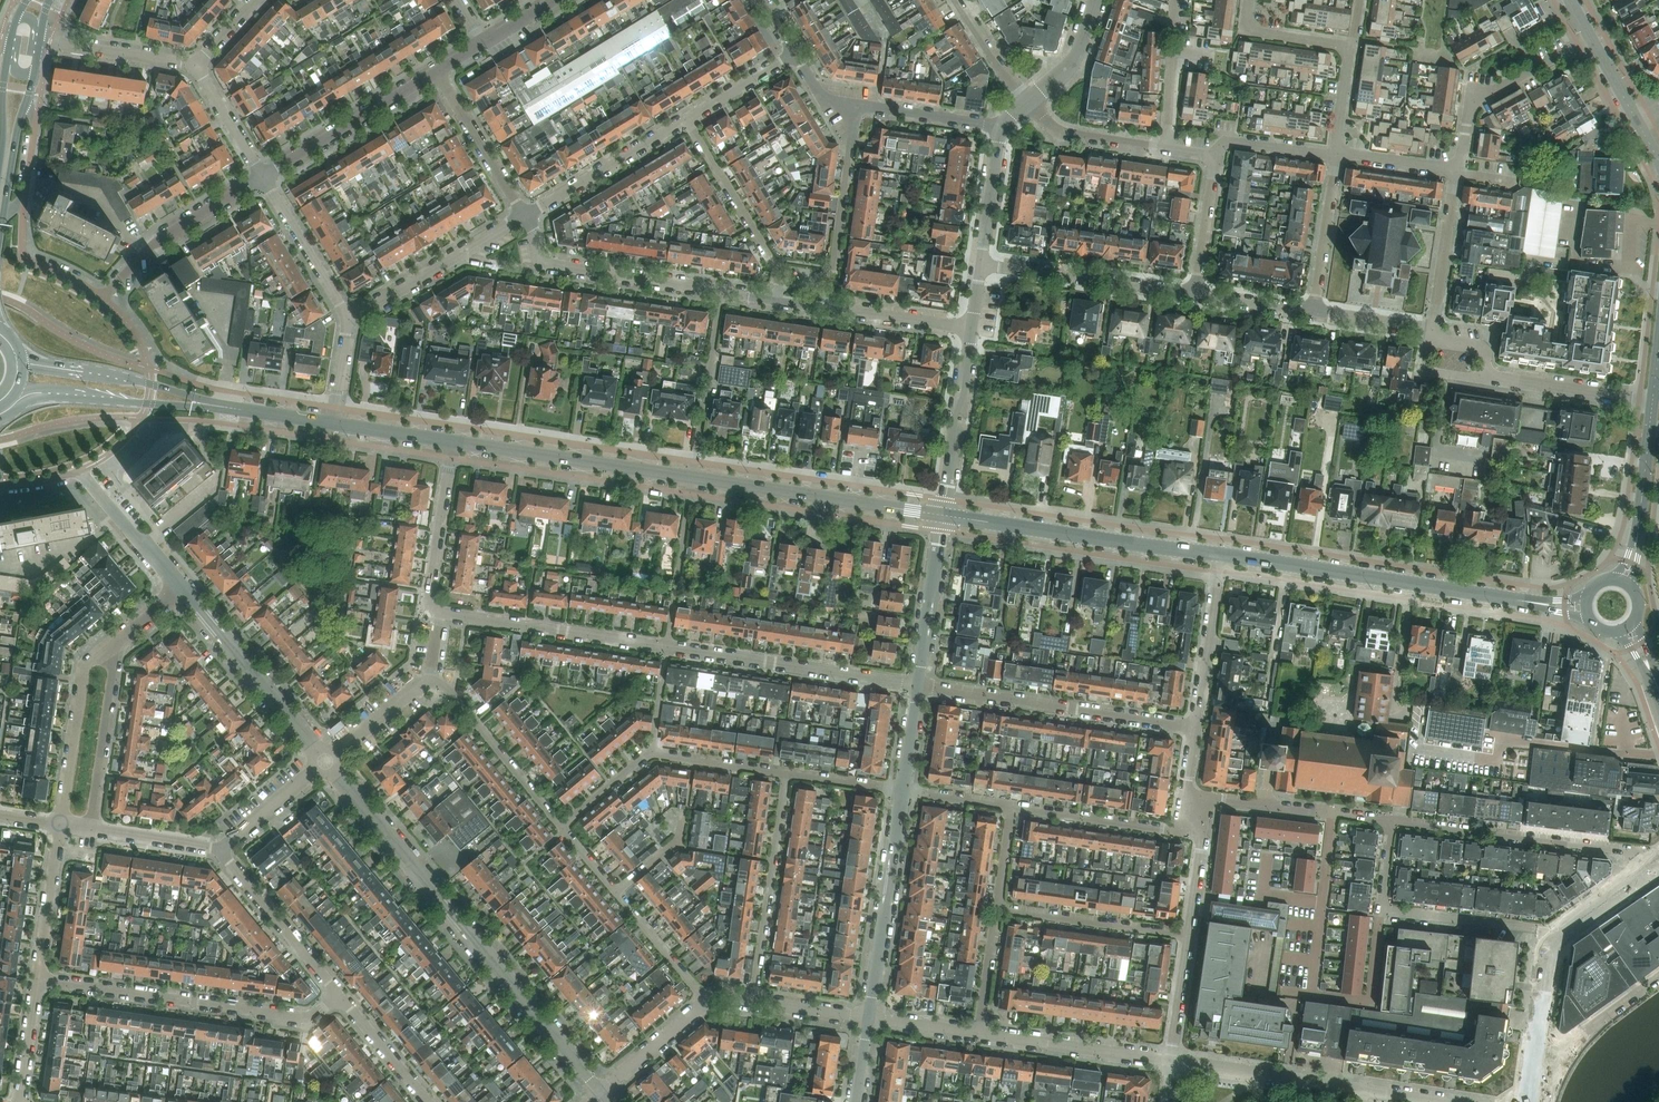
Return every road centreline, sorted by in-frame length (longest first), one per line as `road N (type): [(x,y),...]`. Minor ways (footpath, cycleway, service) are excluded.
road 1 (tertiary): [(600,1092),(326,761)]
road 2 (residential): [(262,177),(156,242),(102,298),(22,257),(24,200)]
road 3 (unclassified): [(37,979),(310,1017),(338,994)]
road 4 (secondary): [(1517,599),(1219,554)]
road 5 (residential): [(1193,726),(917,685)]
road 6 (secondary): [(1219,554),(943,515)]
road 7 (unclassified): [(1439,1101),(1171,1061)]
road 8 (unclassified): [(1643,869),(1630,852),(1393,822)]
road 9 (residential): [(1653,403),(1489,374),(1482,350),(1431,340),(1432,329)]
road 10 (secondary): [(943,515),(692,477)]
road 11 (residential): [(917,685),(667,647)]
road 12 (secondary): [(692,477),(452,441)]
road 13 (residential): [(721,290),(540,264),(525,216)]
road 14 (tertiary): [(869,1018),(902,790)]
road 15 (residential): [(667,647),(440,613)]
road 16 (residential): [(752,1000),(785,774)]
road 17 (tertiary): [(326,761),(181,587)]
road 18 (residential): [(1193,294),(981,265)]
road 19 (residential): [(772,301),(776,269),(686,119)]
road 20 (residential): [(827,309),(855,105)]
road 21 (residential): [(119,639),(82,670),(60,824)]
road 22 (tertiary): [(262,177),(436,71)]
road 23 (residential): [(350,319),(525,216)]
road 24 (residential): [(429,681),(447,687),(558,826)]
road 25 (unclassified): [(1171,1061),(979,1033)]
road 26 (residential): [(91,829),(119,639)]
road 27 (residential): [(1186,936),(997,910)]
road 28 (residential): [(721,290),(692,477)]
road 29 (tertiary): [(943,515),(972,329)]
road 30 (residential): [(525,216),(686,119)]
road 31 (residential): [(338,994),(219,849)]
road 32 (residential): [(1457,172),(1470,104),(1573,47)]
road 33 (residential): [(440,613),(429,603),(452,441)]
road 34 (residential): [(1553,939),(1536,928),(1382,909)]
road 35 (residential): [(1193,726),(1219,554)]
road 36 (secondary): [(54,397),(226,407)]
road 37 (tertiary): [(917,685),(943,515)]
road 38 (residential): [(667,647),(692,477)]
road 39 (residential): [(525,216),(436,71)]
road 40 (residential): [(1180,832),(1013,806)]
road 41 (residential): [(350,319),(262,177)]
road 42 (residential): [(60,824),(37,979)]
road 43 (residential): [(181,587),(79,470)]
road 44 (unclassified): [(1540,1052),(1568,1056),(1580,1031),(1658,974)]
road 45 (unclassified): [(1002,127),(855,105)]
road 46 (residential): [(195,64),(49,44)]
road 47 (residential): [(1432,329),(1455,184)]
road 48 (residential): [(1312,311),(1333,166)]
road 49 (residential): [(972,329),(827,309)]
road 50 (residential): [(600,1092),(707,1001)]
road 51 (residential): [(429,1101),(338,994)]
road 52 (residential): [(707,1001),(616,895)]
road 53 (tertiary): [(981,265),(1002,127)]
road 54 (residential): [(1350,47),(1243,31),(1247,0)]
road 55 (secondary): [(226,407),(91,373)]
road 56 (residential): [(326,761),(219,849)]
road 57 (residential): [(652,754),(785,774)]
road 58 (residential): [(1149,145),(1059,130),(1027,101)]
road 59 (residential): [(1335,155),(1219,140),(1216,155)]
road 60 (unclassified): [(262,177),(195,64)]
road 61 (residential): [(429,681),(326,761)]
road 62 (residential): [(219,849),(91,829)]
road 63 (residential): [(686,119),(795,53)]
road 64 (tertiary): [(1027,101),(1073,62),(1095,0)]
road 65 (unclassified): [(1332,815),(1207,799)]
road 66 (unclassified): [(1171,1061),(1186,936)]
road 67 (unclassified): [(1193,294),(1214,170)]
road 68 (unclassified): [(1027,101),(954,0)]
road 69 (residential): [(979,1033),(997,910)]
road 70 (residential): [(37,979),(18,1101)]
road 71 (residential): [(1457,172),(1335,155)]
road 72 (residential): [(1432,329),(1312,311)]

